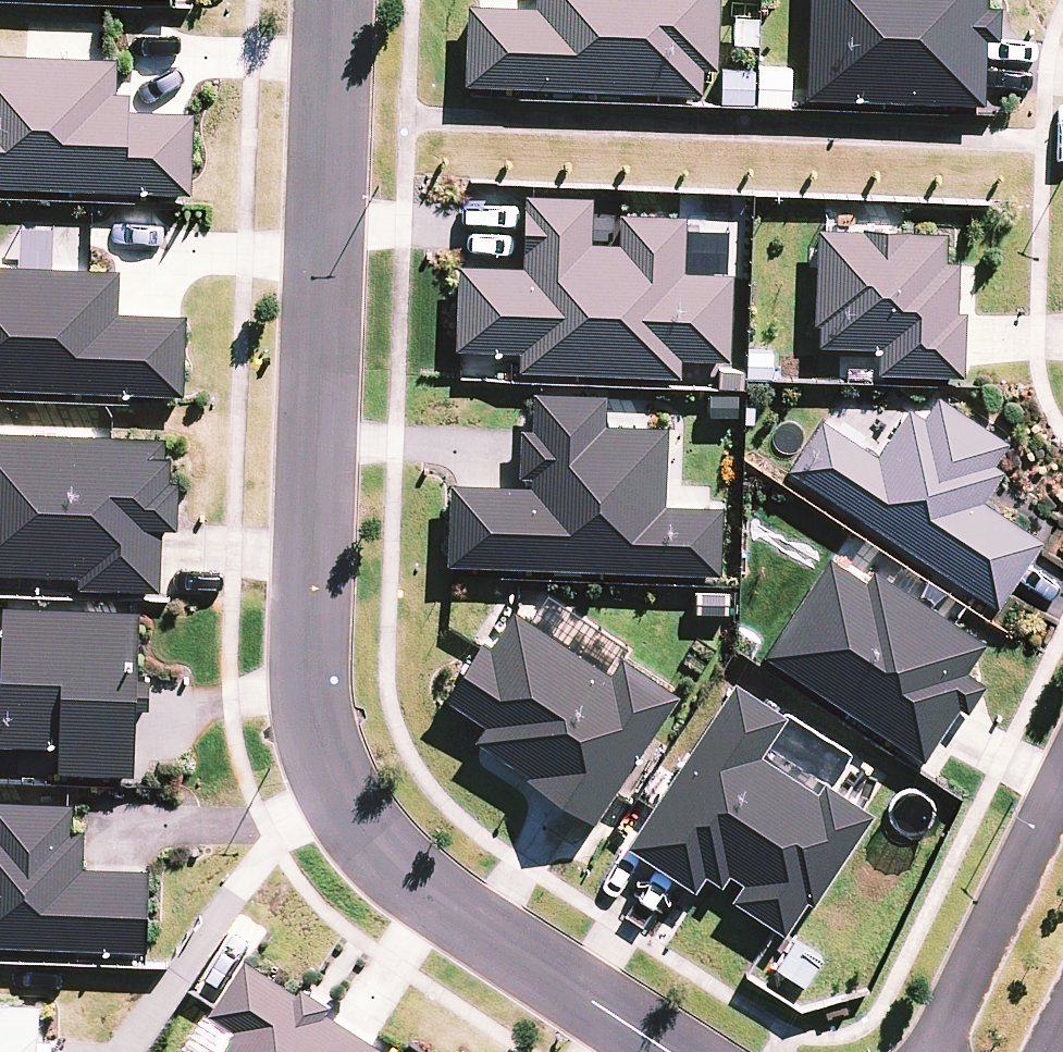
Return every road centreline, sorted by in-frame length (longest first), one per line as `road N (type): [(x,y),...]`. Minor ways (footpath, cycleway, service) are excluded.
road 1 (residential): [(668,1051),(383,858),(359,831),(324,750),(312,693),(339,0)]
road 2 (residential): [(930,1051),(1062,783)]

